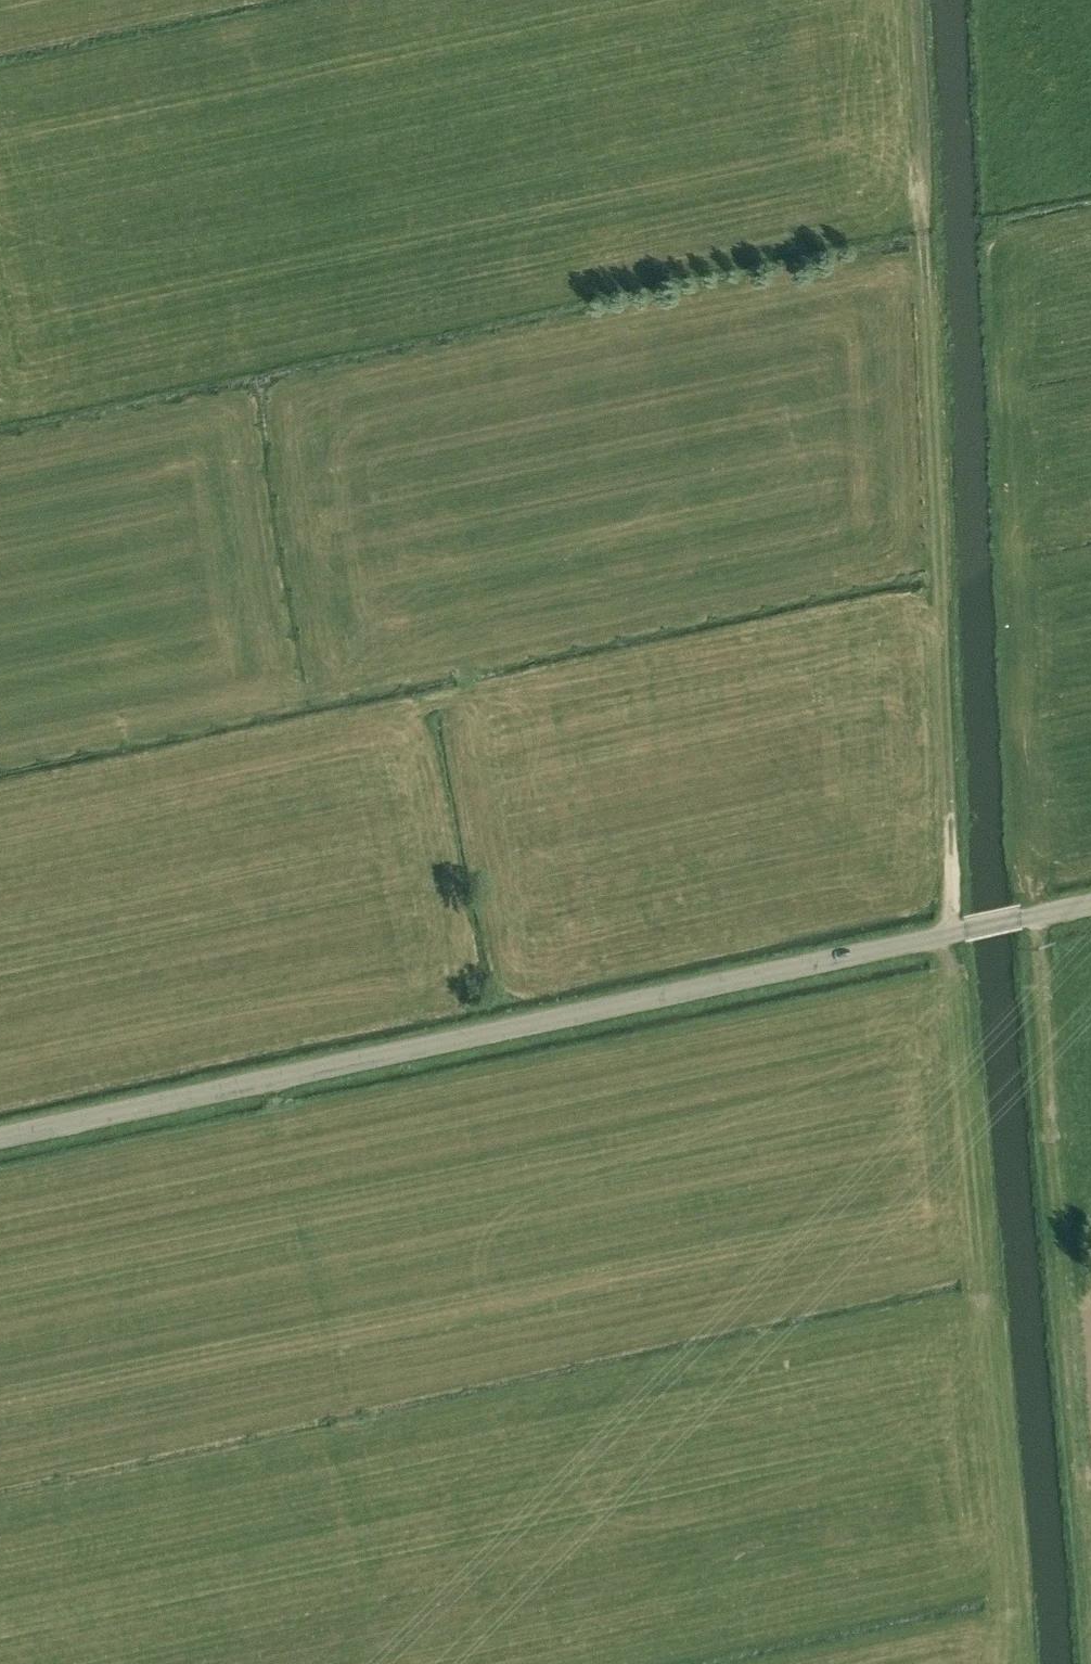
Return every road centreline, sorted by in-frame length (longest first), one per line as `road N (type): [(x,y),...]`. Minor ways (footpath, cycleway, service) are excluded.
road 1 (tertiary): [(0,1136),(1090,903)]

